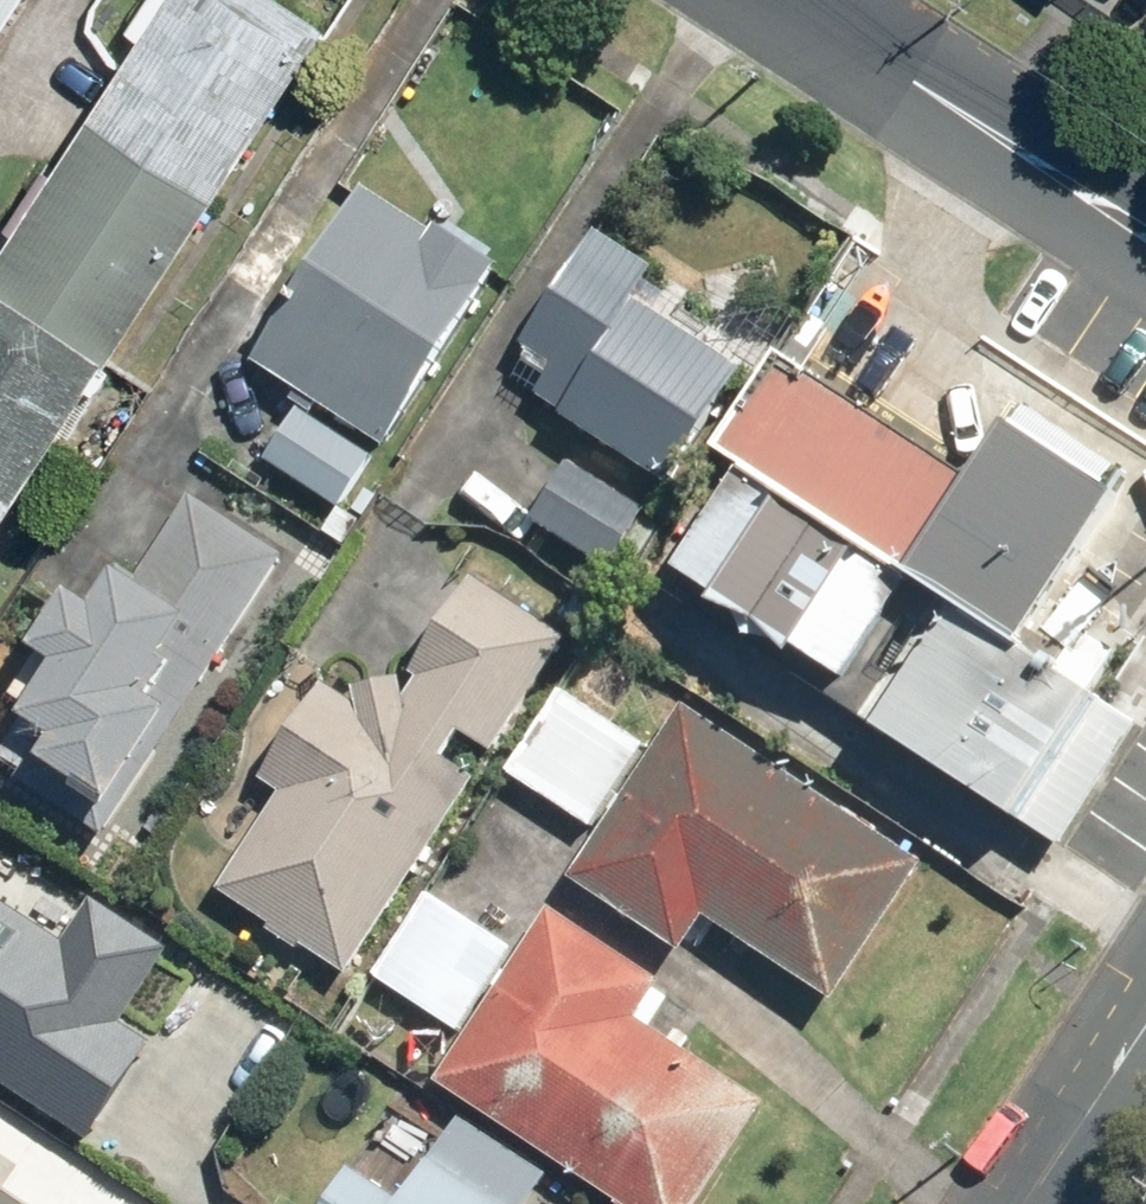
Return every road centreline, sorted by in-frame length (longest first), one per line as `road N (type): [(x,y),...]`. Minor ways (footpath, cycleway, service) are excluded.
road 1 (tertiary): [(788,0),(1145,232)]
road 2 (tertiary): [(1019,1203),(1145,1006)]

